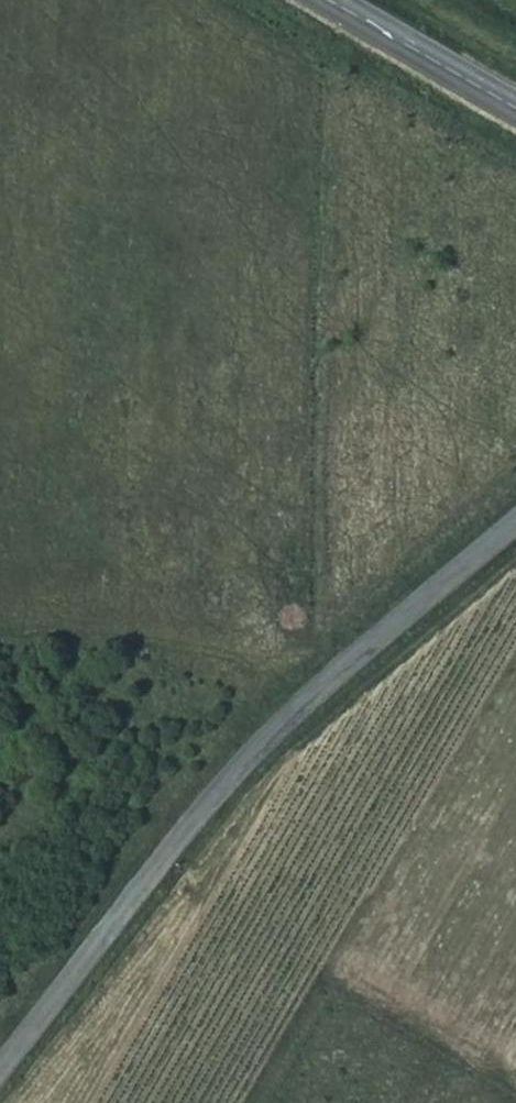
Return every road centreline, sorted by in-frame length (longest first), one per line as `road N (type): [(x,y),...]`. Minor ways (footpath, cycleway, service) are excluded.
road 1 (unclassified): [(0,1077),(194,828),(278,734),(515,527)]
road 2 (secondary): [(330,0),(515,108)]

